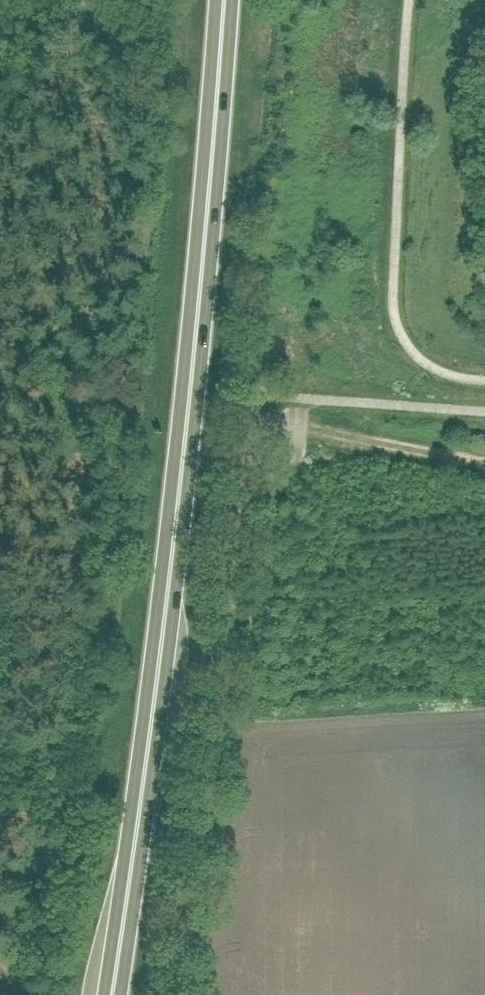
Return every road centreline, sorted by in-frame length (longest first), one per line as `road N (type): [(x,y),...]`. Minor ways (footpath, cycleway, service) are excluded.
road 1 (track): [(15,994),(112,557),(160,0)]
road 2 (trunk): [(112,994),(194,358),(224,0)]
road 3 (unclassified): [(252,430),(179,994)]
road 4 (track): [(307,434),(484,461)]

